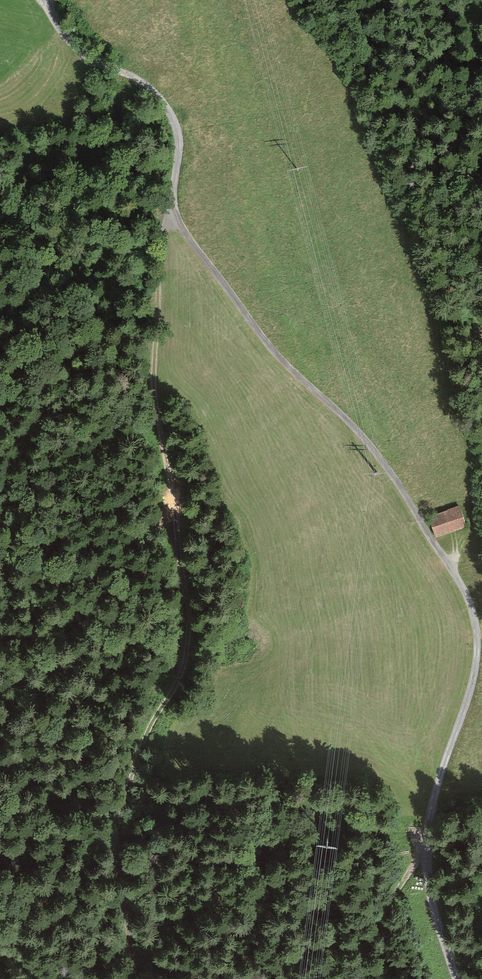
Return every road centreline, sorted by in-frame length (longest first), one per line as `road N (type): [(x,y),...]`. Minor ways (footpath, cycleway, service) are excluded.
road 1 (residential): [(44,0),(80,53),(136,79),(164,104),(178,137),(174,189),(181,225),(270,348),(378,456),(471,607),(475,670),(427,839),(428,880),(457,978)]
road 2 (track): [(176,213),(159,262),(155,375),(187,648),(134,765),(119,825),(133,978)]

